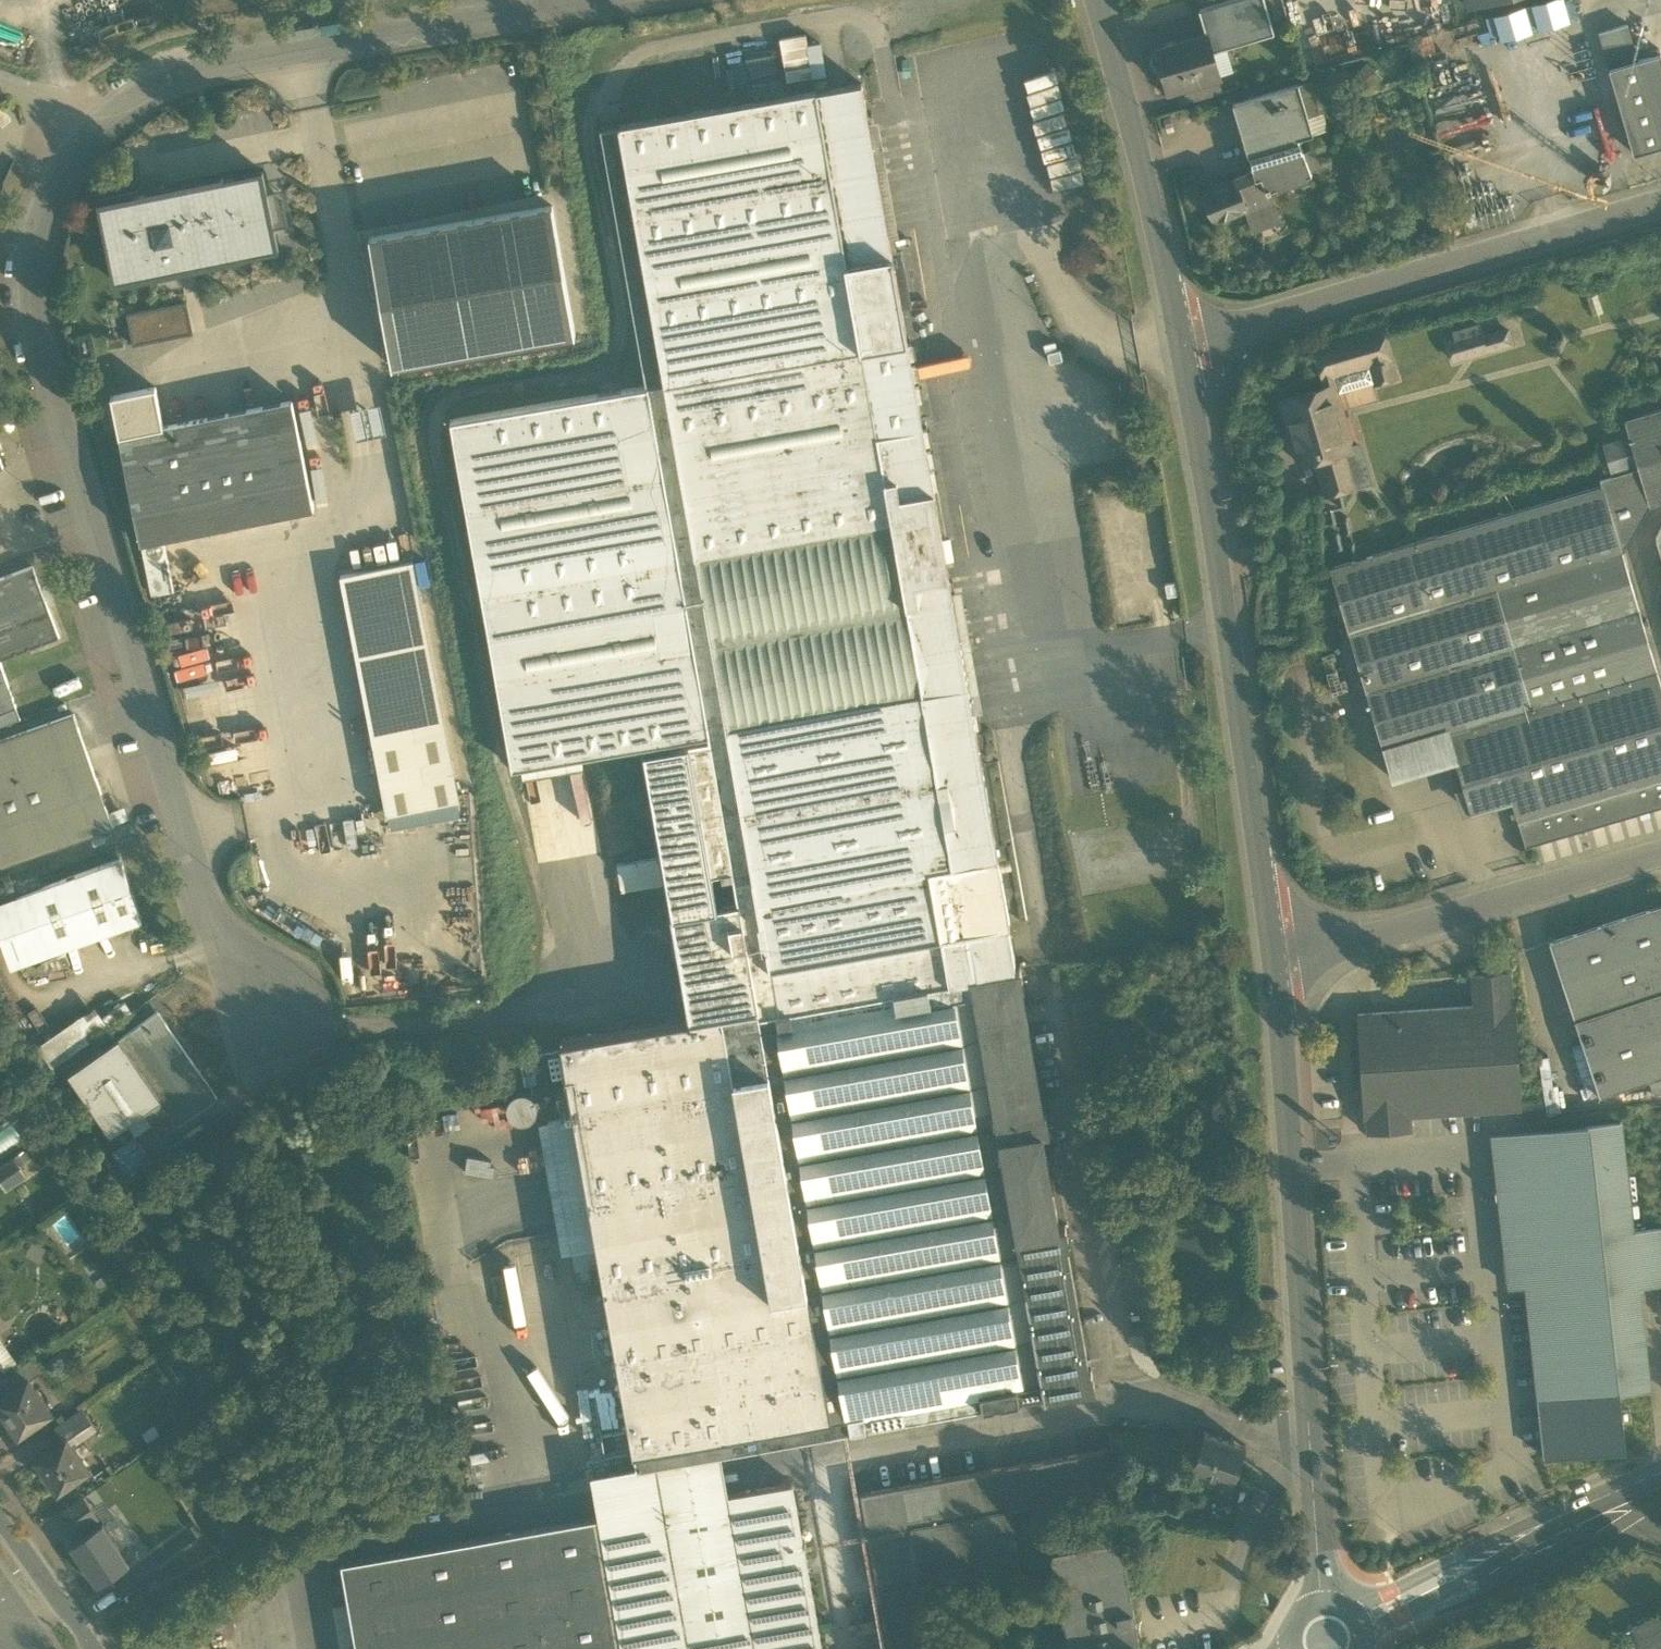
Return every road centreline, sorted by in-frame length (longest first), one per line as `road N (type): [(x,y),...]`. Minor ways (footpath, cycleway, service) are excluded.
road 1 (unclassified): [(592,0),(249,61),(147,93),(89,128),(41,204),(20,266),(23,369),(202,920),(284,1029)]
road 2 (unclassified): [(1319,1601),(1274,963)]
road 3 (unclassified): [(1274,963),(1181,341)]
road 4 (unclassified): [(1660,202),(1181,341)]
road 5 (unclassified): [(1274,963),(1660,850)]
road 6 (unclassified): [(1181,341),(1095,0)]
road 7 (tertiary): [(1362,1624),(1660,1475)]
road 8 (tertiary): [(88,1648),(0,1523)]

